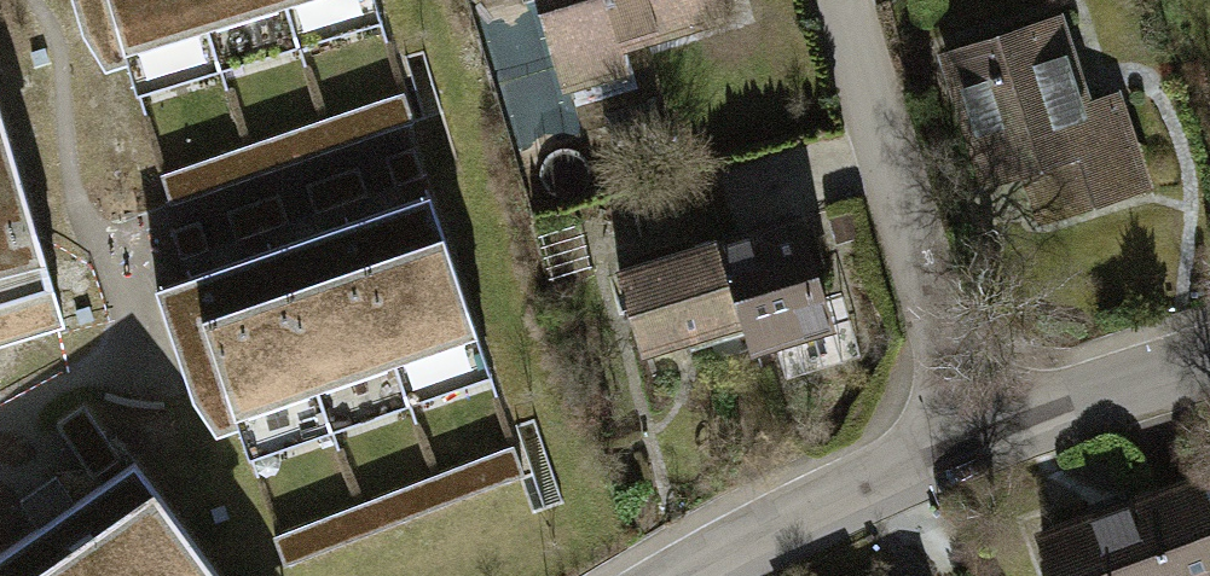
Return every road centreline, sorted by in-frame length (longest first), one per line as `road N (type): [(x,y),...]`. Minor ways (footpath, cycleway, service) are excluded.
road 1 (residential): [(966,441),(839,0)]
road 2 (residential): [(966,441),(689,575)]
road 3 (residential): [(1209,357),(966,441)]

